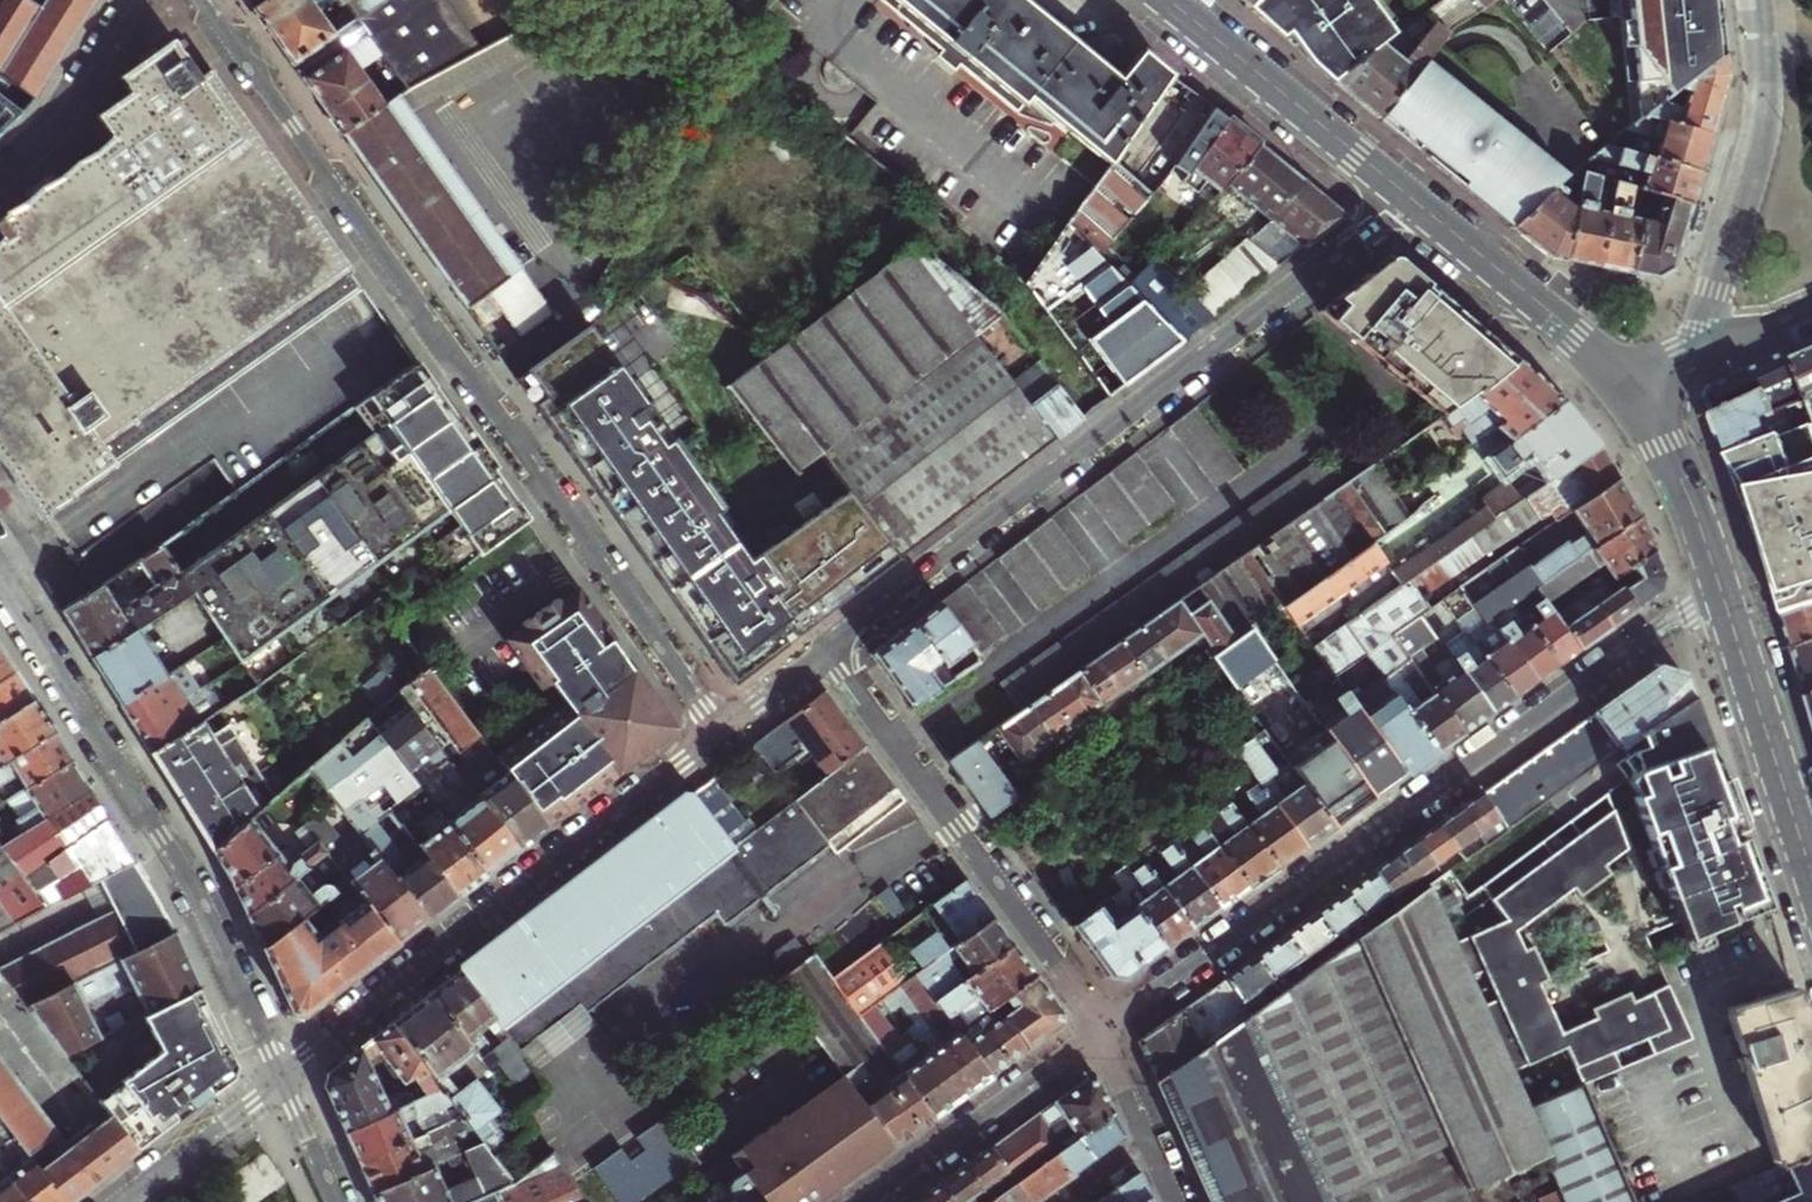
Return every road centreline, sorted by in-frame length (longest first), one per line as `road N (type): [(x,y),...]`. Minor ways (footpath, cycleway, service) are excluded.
road 1 (residential): [(204,0),(719,736)]
road 2 (residential): [(1721,596),(1667,624),(1106,1030)]
road 3 (residential): [(825,657),(1418,205)]
road 4 (residential): [(282,1075),(203,904),(0,585)]
road 5 (residential): [(282,1075),(719,736)]
road 6 (residential): [(1106,1030),(825,657)]
road 7 (tertiary): [(1168,0),(1418,205)]
road 8 (tertiary): [(1721,596),(1811,878)]
road 9 (residential): [(1106,1030),(868,1201)]
road 10 (tertiary): [(1418,205),(1622,383)]
road 11 (tertiary): [(1622,383),(1680,479),(1721,596)]
road 12 (residential): [(138,0),(63,121),(0,186)]
road 13 (residential): [(1622,383),(1811,305)]
road 14 (residential): [(123,1201),(282,1075)]
road 15 (residential): [(1106,1030),(1181,1201)]
road 16 (residential): [(338,1201),(282,1075)]
road 17 (residential): [(719,736),(825,657)]

